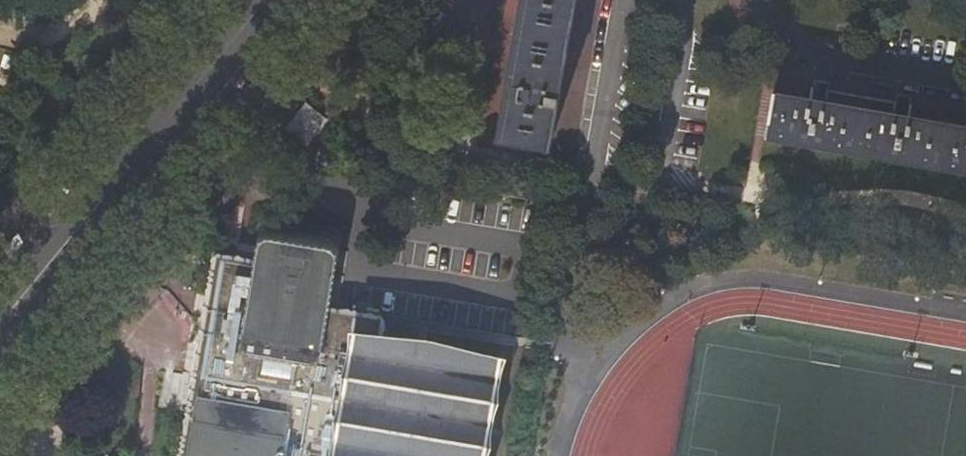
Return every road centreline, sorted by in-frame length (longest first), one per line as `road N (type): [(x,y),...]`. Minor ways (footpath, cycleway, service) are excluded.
road 1 (secondary): [(0,330),(269,0)]

